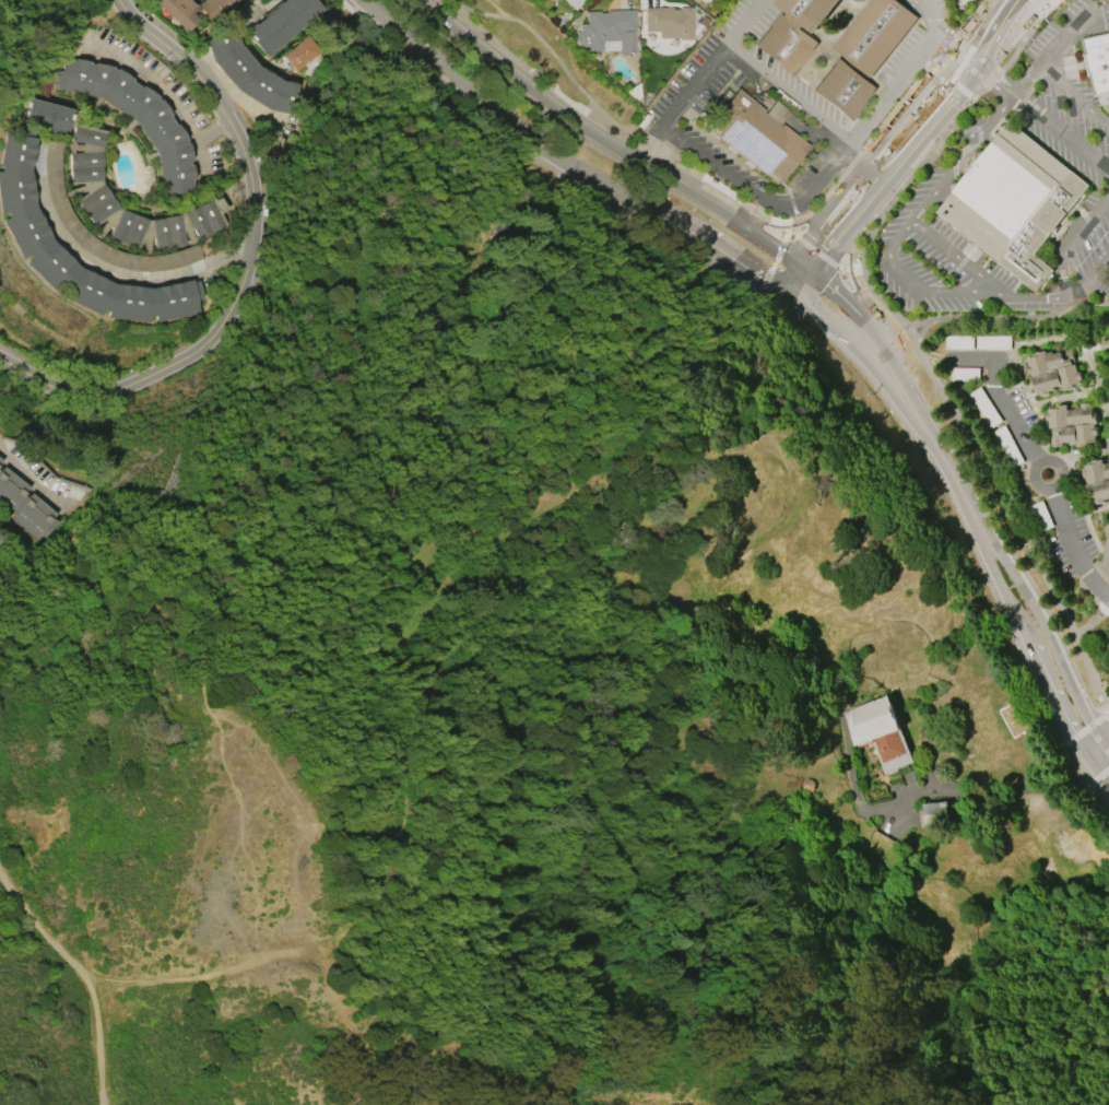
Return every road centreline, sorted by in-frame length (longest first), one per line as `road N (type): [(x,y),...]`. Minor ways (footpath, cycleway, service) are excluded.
road 1 (track): [(400,828),(412,626),(524,529),(587,491),(671,459),(790,456),(795,483),(766,532),(718,579),(741,616),(769,637)]
road 2 (residential): [(121,0),(210,89),(249,175),(250,251),(227,329),(186,364),(125,392),(73,392),(0,357)]
road 3 (track): [(0,872),(78,984),(123,990),(231,975),(309,949),(378,890),(400,828)]
road 4 (secondary): [(356,0),(434,73),(555,161),(651,214)]
road 5 (secondary): [(920,420),(876,340),(846,304),(669,180)]
road 6 (secondary): [(669,180),(527,86),(417,0)]
road 7 (residential): [(250,251),(164,279),(104,272),(73,251),(47,214),(44,145)]
road 8 (secondary): [(975,518),(1088,760)]
road 9 (secondary): [(1104,748),(1027,593),(975,518)]
road 10 (secondary): [(968,63),(941,73),(836,209)]
road 11 (secondary): [(860,213),(963,91),(968,63)]
road 12 (secondary): [(797,298),(853,344),(920,420)]
road 13 (secondary): [(651,214),(797,298)]
road 14 (track): [(102,1104),(78,984)]

